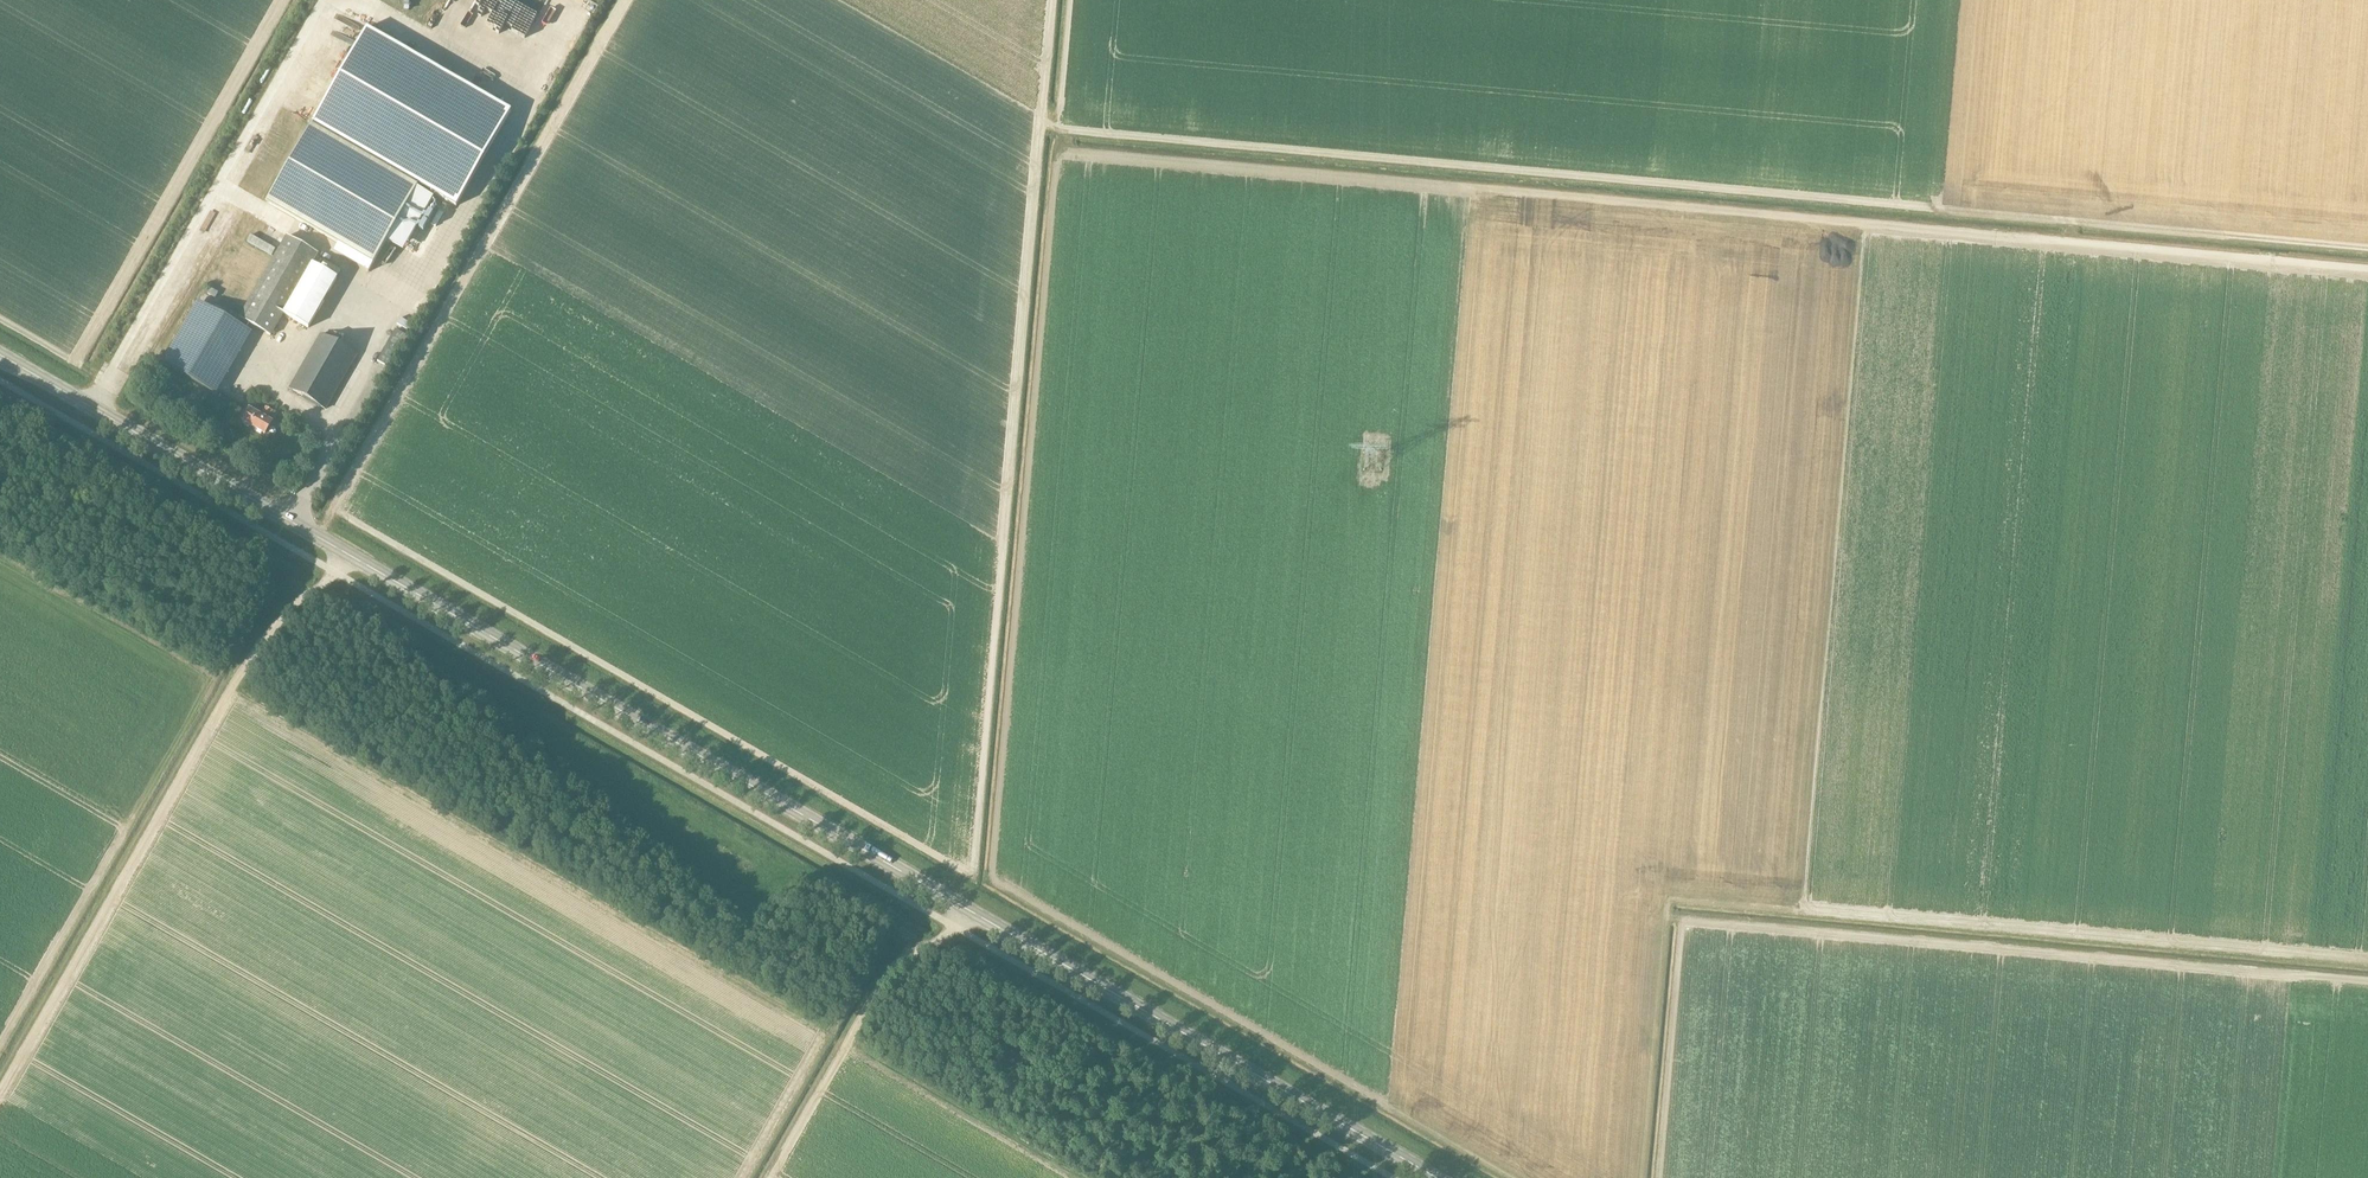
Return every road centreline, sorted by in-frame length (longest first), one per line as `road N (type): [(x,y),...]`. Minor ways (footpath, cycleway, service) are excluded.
road 1 (primary): [(1436,1177),(0,355)]
road 2 (track): [(322,586),(292,607),(239,677),(0,1094)]
road 3 (track): [(951,929),(891,968),(768,1177)]

